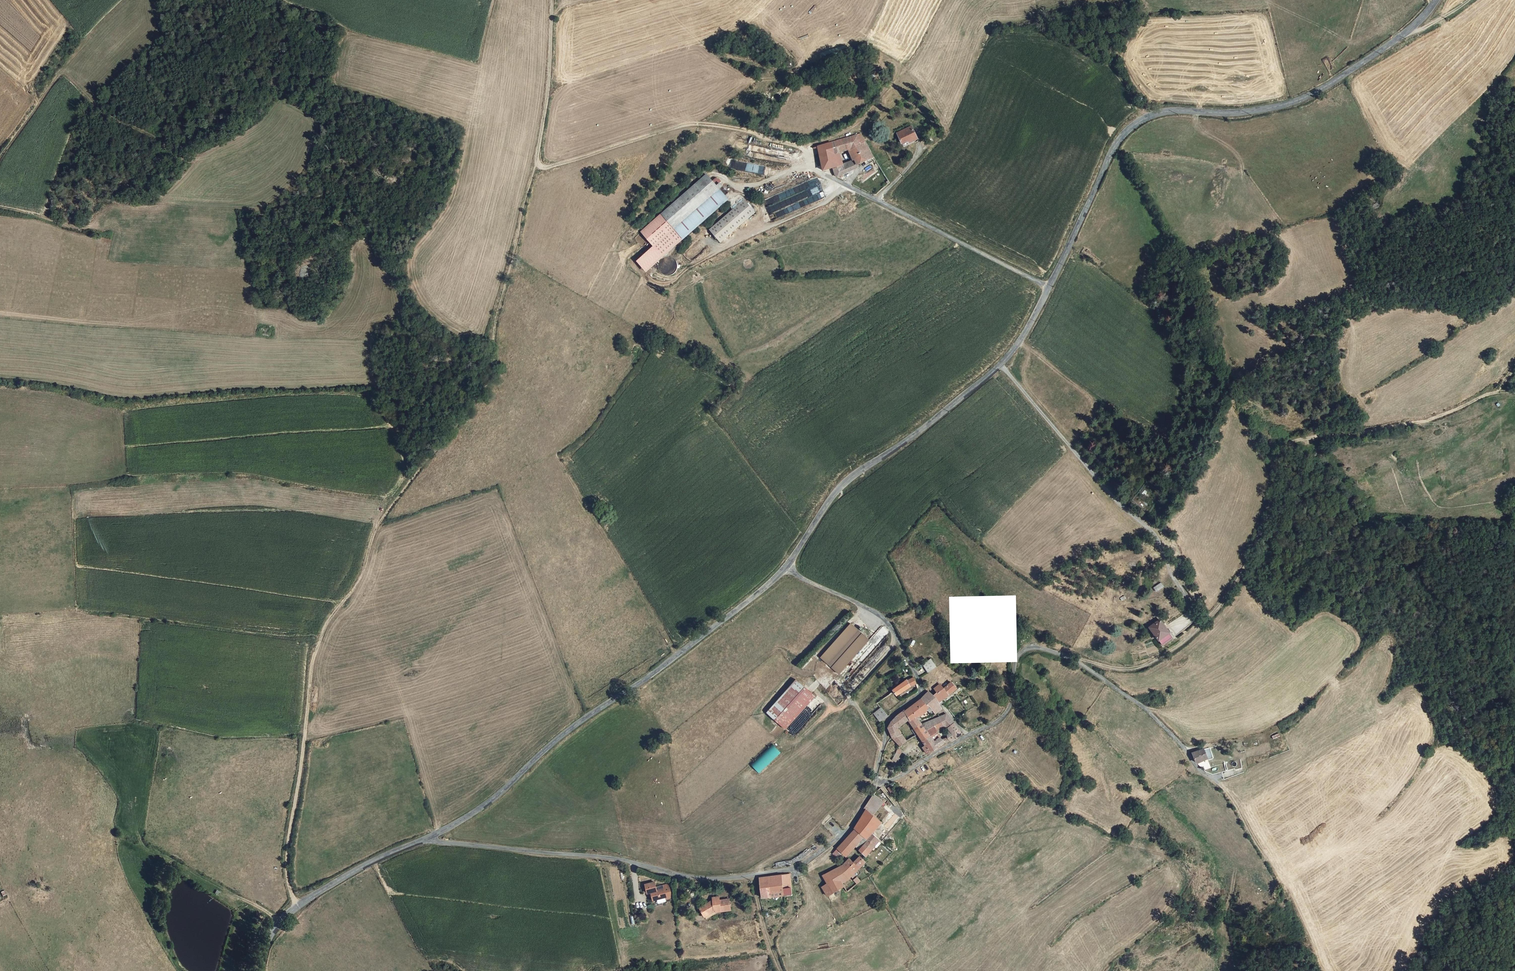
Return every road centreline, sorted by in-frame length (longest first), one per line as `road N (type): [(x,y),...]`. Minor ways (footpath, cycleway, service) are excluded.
road 1 (track): [(552,0),(536,163),(489,381),(397,499),(313,658),(286,871),(296,907)]
road 2 (tertiary): [(786,568),(837,491),(1000,366),(1032,326),(1117,143),(1141,120),(1169,110),(1251,113),(1316,94),(1411,29),(1435,0)]
road 3 (track): [(1069,658),(1135,668),(1206,620),(1246,565),(1289,445),(1421,422),(1496,393)]
road 4 (unclassified): [(420,841),(735,880),(804,864),(852,825),(874,790)]
road 5 (tertiary): [(420,841),(484,808),(575,726),(786,568)]
road 6 (unclassified): [(874,790),(1002,717),(1017,657),(1031,648),(1079,663),(1135,702),(1203,773)]
road 7 (track): [(1175,629),(1190,608),(1158,540),(1000,366)]
road 8 (track): [(0,158),(60,74),(107,114),(193,164),(161,204)]
road 9 (track): [(536,163),(544,168),(691,123),(802,147),(820,175)]
road 10 (unclassified): [(874,790),(885,726),(917,697),(915,678),(886,620),(786,568)]
road 11 (tertiary): [(261,970),(266,942),(296,907),(420,841)]

